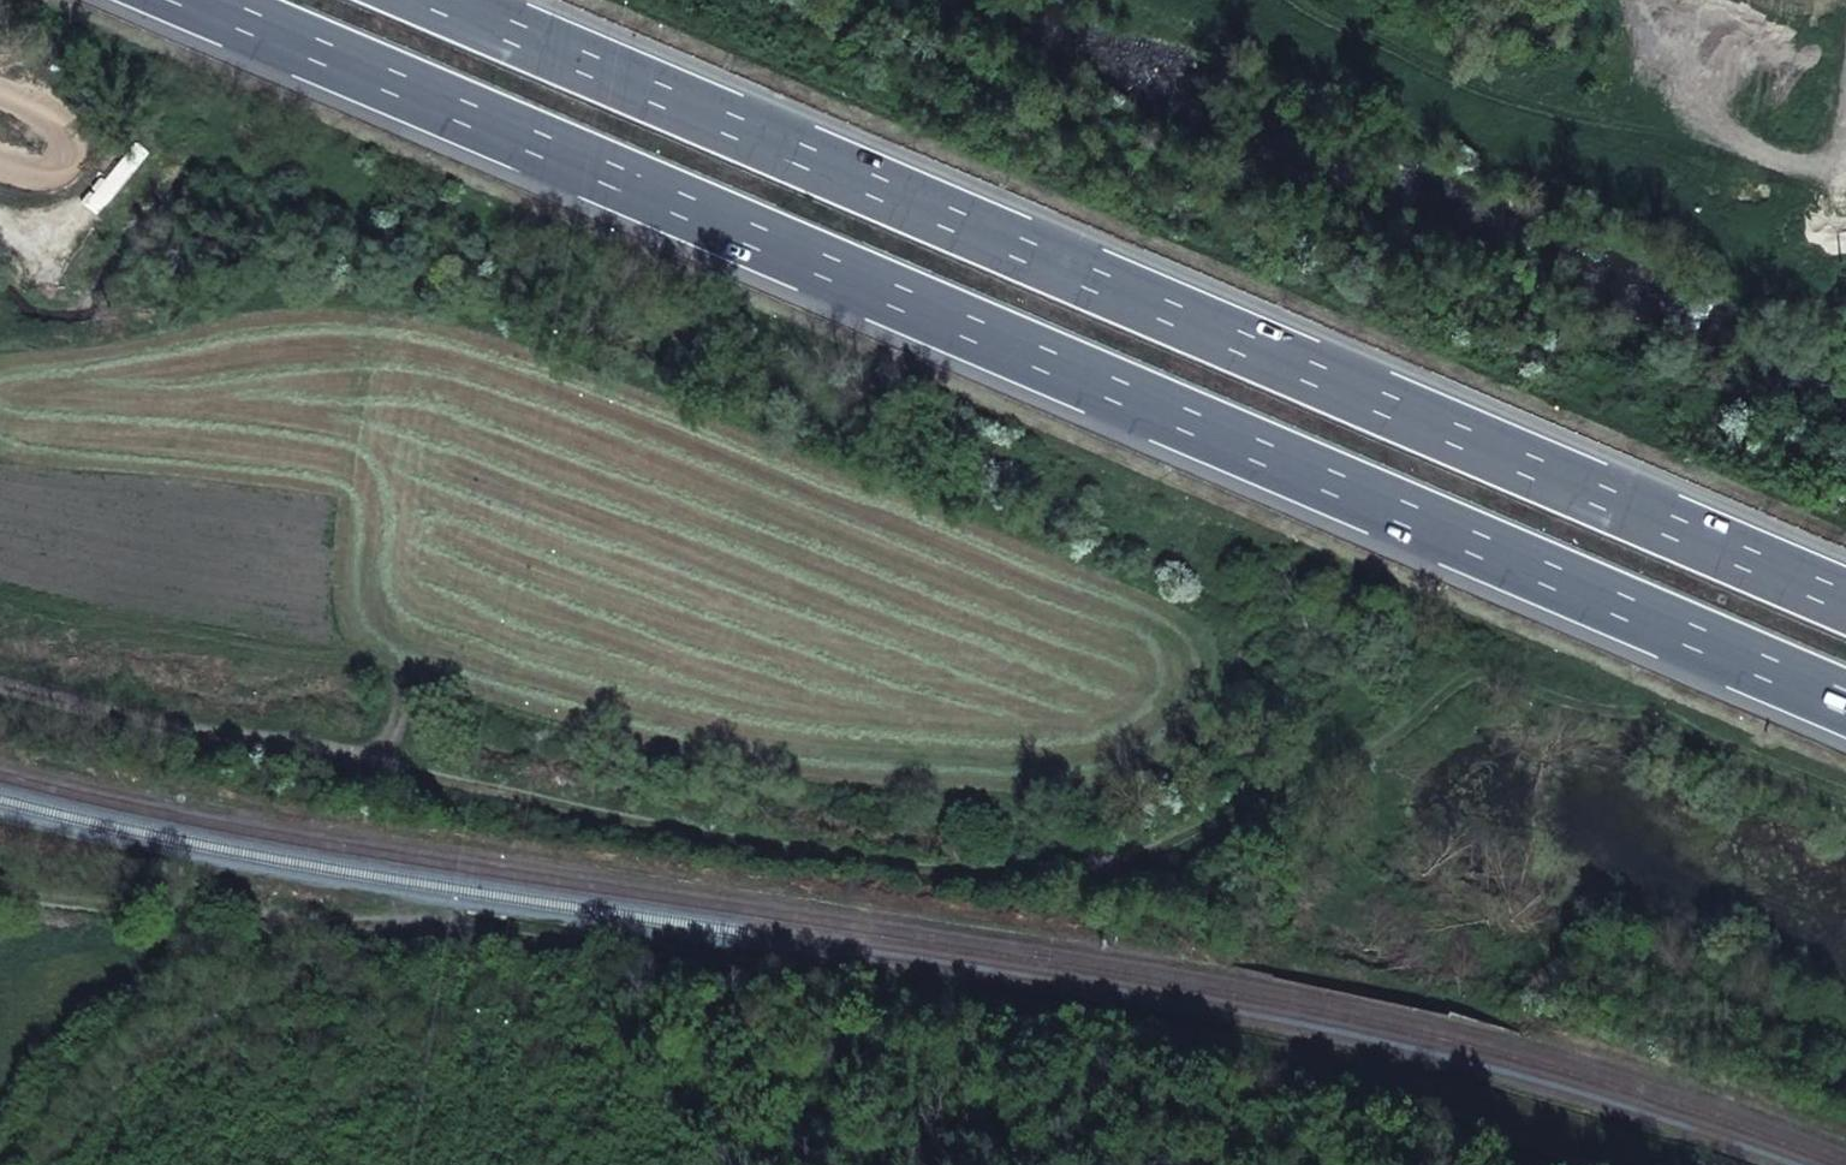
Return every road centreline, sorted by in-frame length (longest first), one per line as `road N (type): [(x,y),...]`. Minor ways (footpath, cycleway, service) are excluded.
road 1 (motorway): [(194,0),(1845,703)]
road 2 (track): [(1663,1164),(1319,1071),(968,1019),(0,822)]
road 3 (track): [(0,684),(686,825),(976,861),(1090,864),(1317,796),(1476,681),(1527,677)]
road 4 (motorway): [(1845,600),(438,0)]

